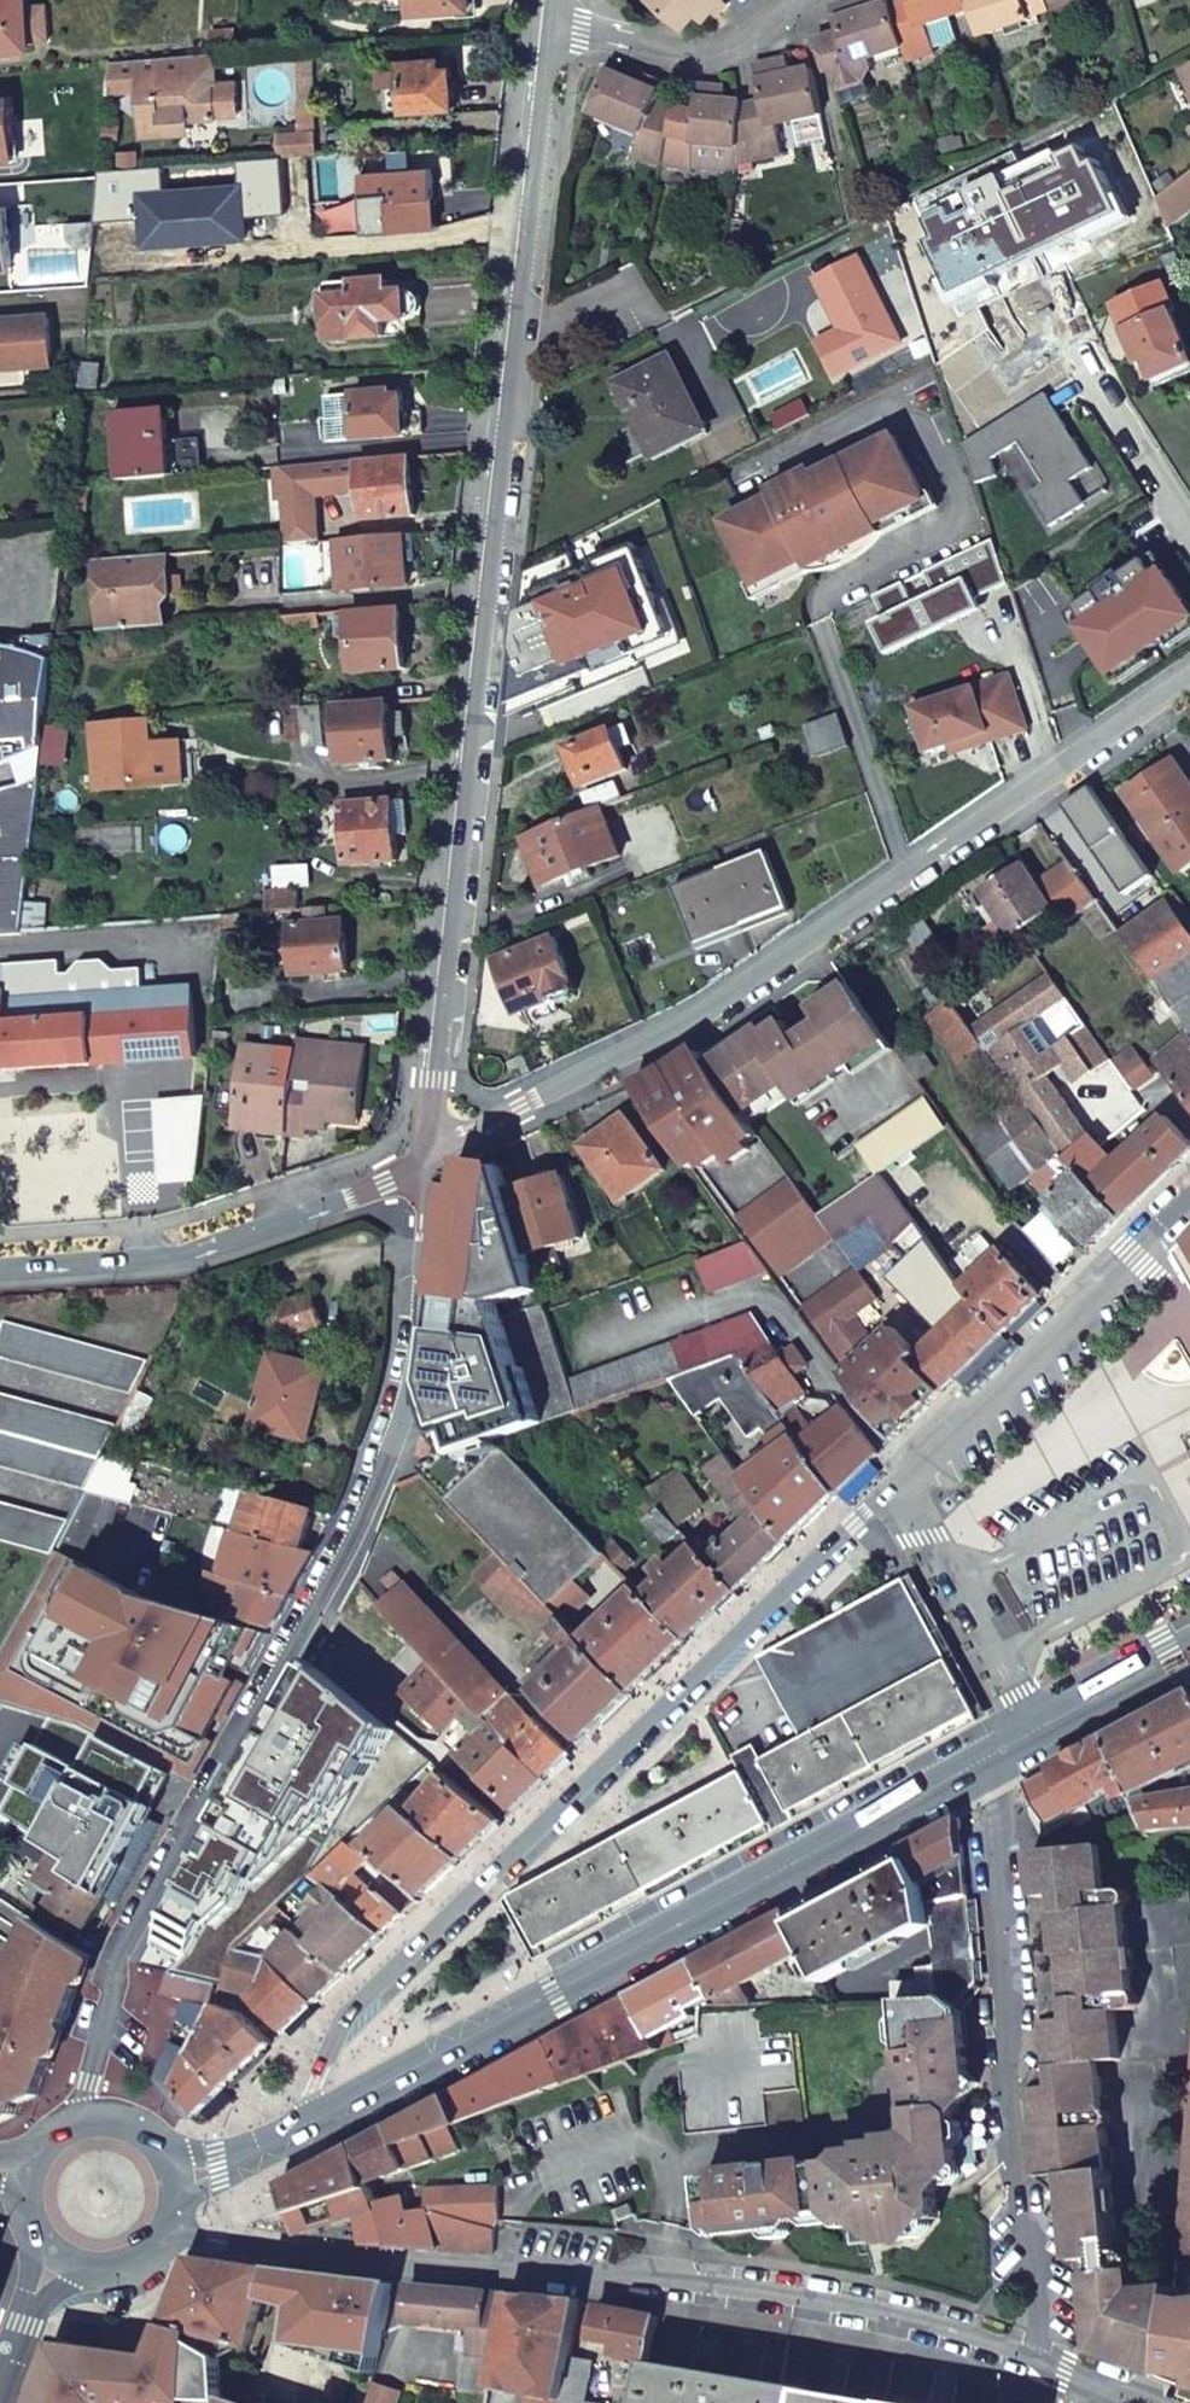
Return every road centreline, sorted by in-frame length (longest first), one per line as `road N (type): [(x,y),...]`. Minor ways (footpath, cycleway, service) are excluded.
road 1 (tertiary): [(1189,1196),(487,1881),(331,2045),(307,2123)]
road 2 (residential): [(432,1145),(554,9)]
road 3 (residential): [(432,1145),(432,1281),(397,1410),(351,1537),(238,1751),(127,1907),(117,2015),(95,2114)]
road 4 (residential): [(174,2220),(216,2241),(322,2261),(845,2298),(1048,2368)]
road 5 (primary): [(307,2123),(981,1762)]
road 6 (residential): [(981,1762),(1048,2368)]
road 7 (residential): [(914,885),(683,1030),(432,1145)]
road 8 (residential): [(0,1277),(196,1260),(432,1145)]
road 9 (residential): [(1189,692),(914,885)]
road 10 (residential): [(554,9),(632,44),(736,60),(829,0)]
road 11 (residential): [(826,625),(914,885)]
road 12 (residential): [(1059,310),(1189,511)]
road 13 (primary): [(981,1762),(1189,1647)]
road 14 (primary): [(178,2178),(307,2123)]
road 15 (primary): [(95,2114),(50,2132),(24,2172),(22,2196)]

